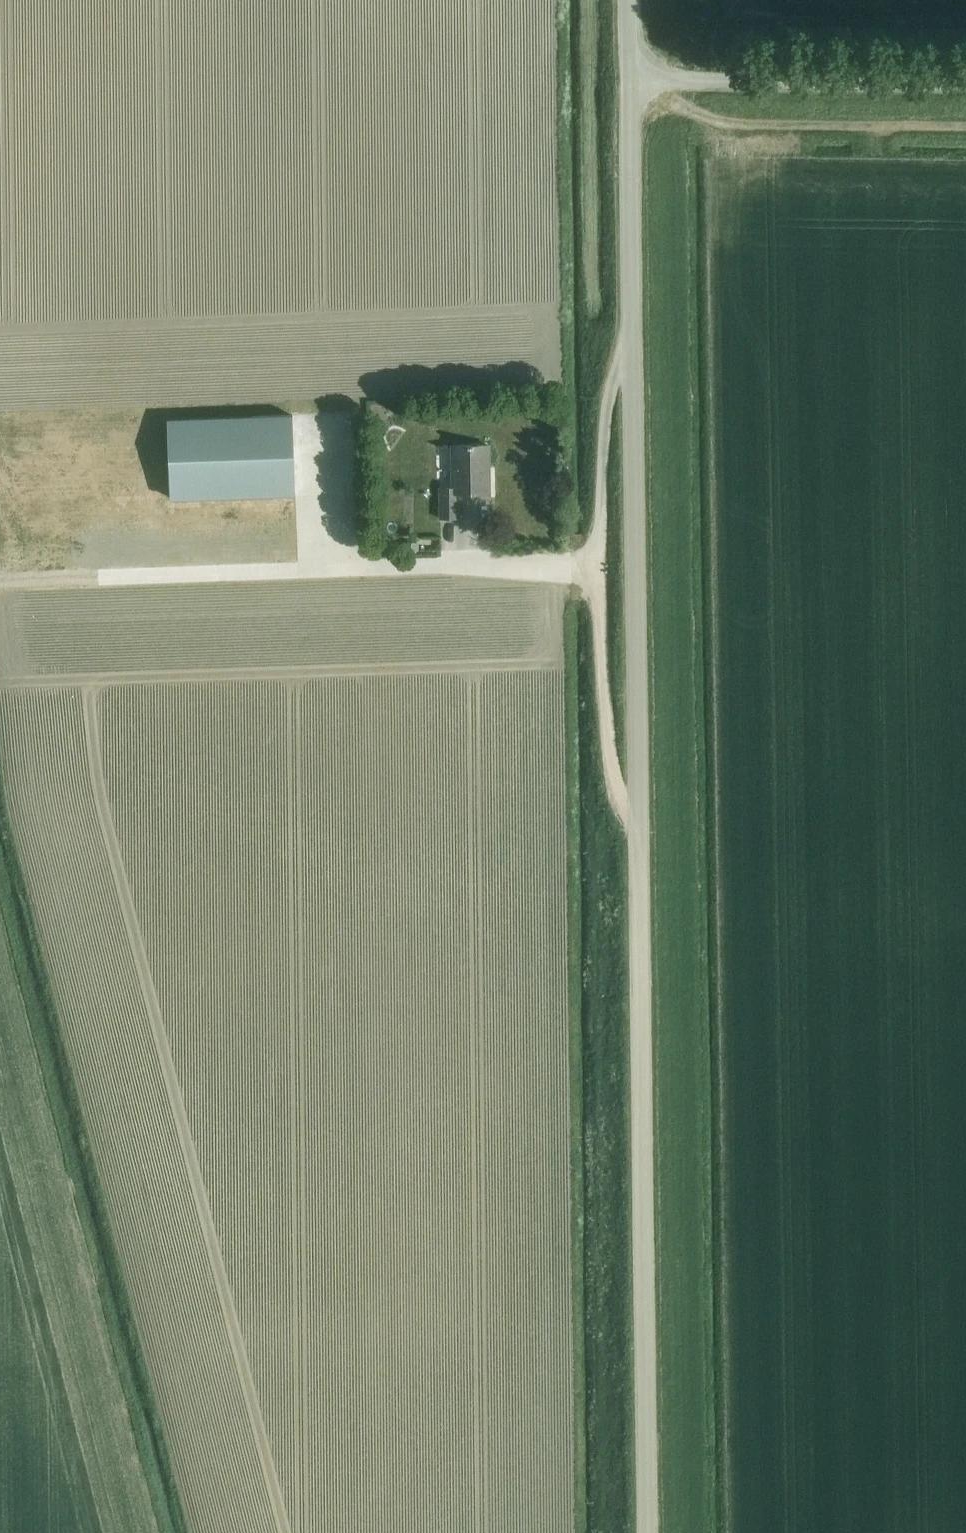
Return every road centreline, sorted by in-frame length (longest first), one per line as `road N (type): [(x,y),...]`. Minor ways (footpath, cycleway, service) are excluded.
road 1 (unclassified): [(650,1532),(628,78)]
road 2 (unclassified): [(965,83),(628,78)]
road 3 (track): [(0,580),(321,570)]

